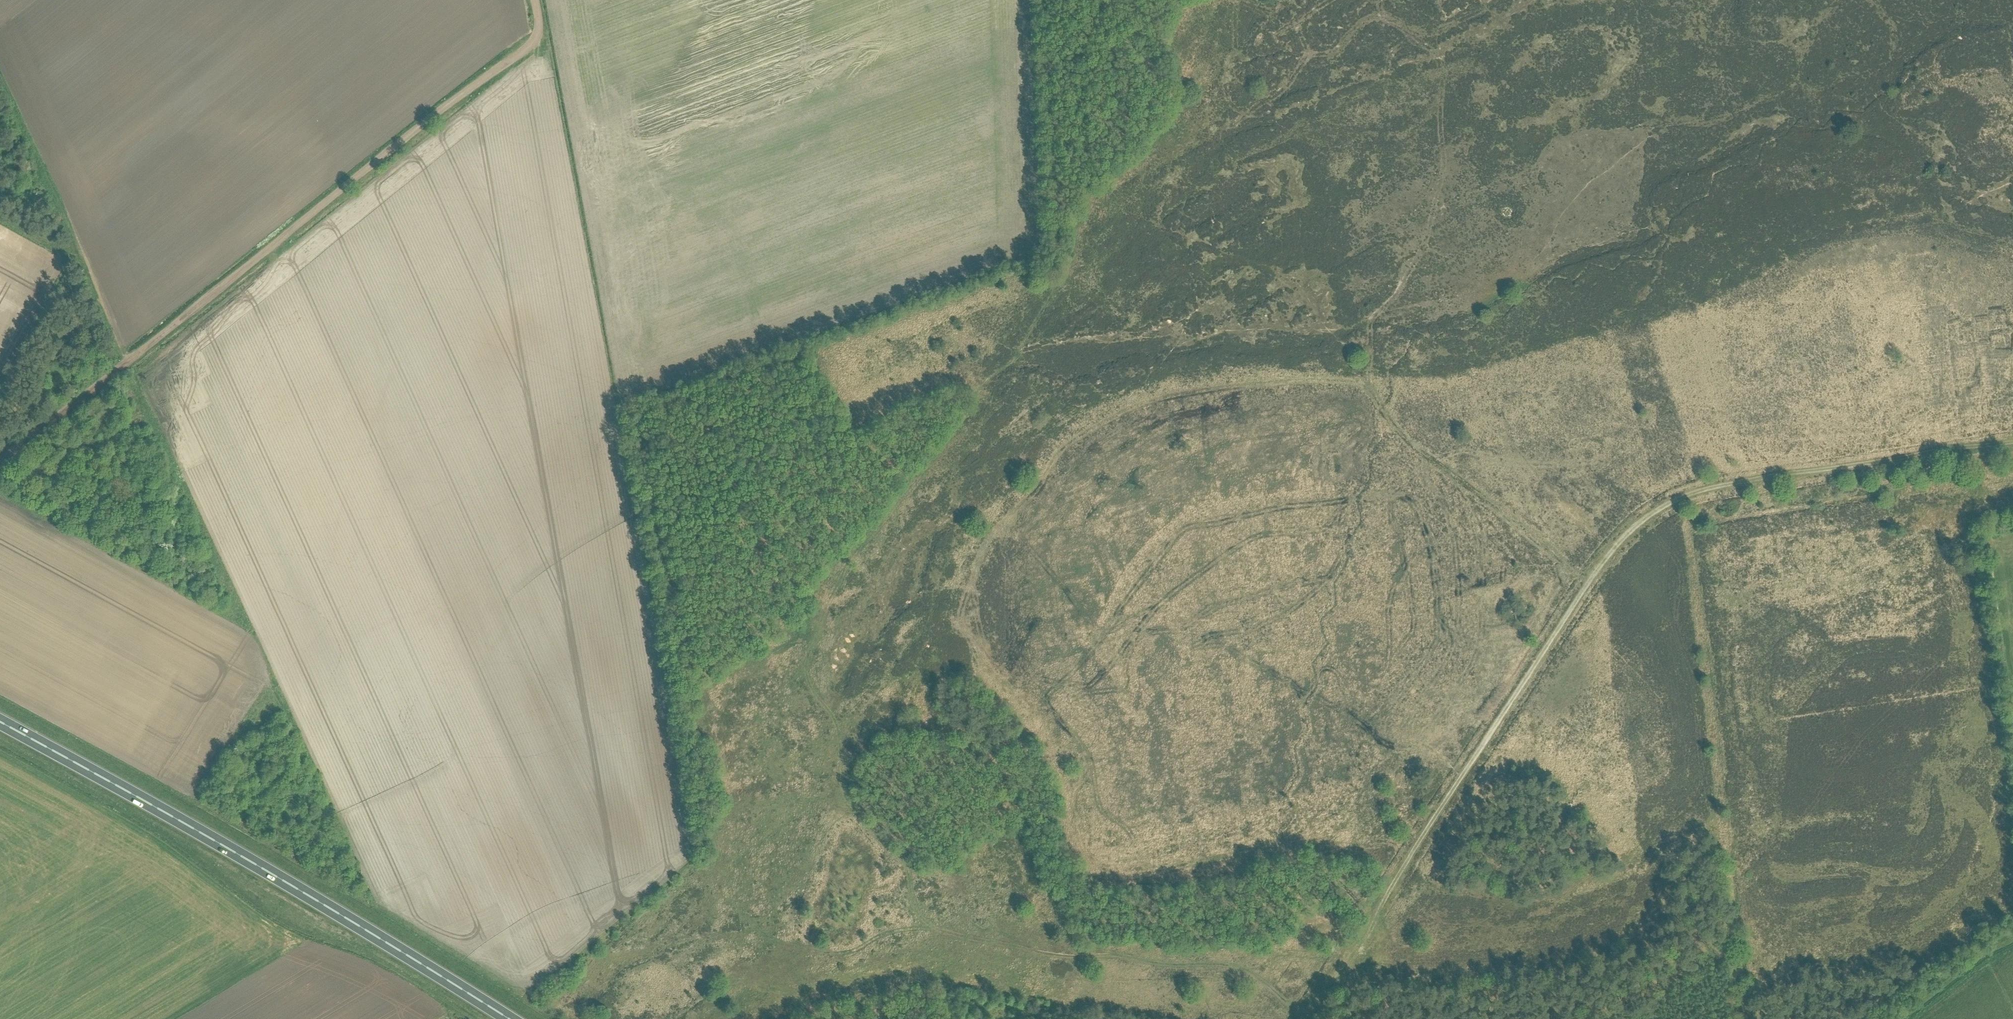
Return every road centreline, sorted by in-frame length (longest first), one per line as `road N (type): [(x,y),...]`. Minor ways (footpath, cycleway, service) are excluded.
road 1 (track): [(2012,442),(1712,486),(1671,501),(1635,528),(1602,566),(1309,1018)]
road 2 (track): [(0,467),(533,42),(534,0)]
road 3 (trunk): [(509,1018),(0,722)]
road 4 (track): [(934,928),(1057,957),(1245,970),(1304,1018)]
road 5 (track): [(772,941),(845,953),(898,932),(934,928),(920,915),(907,865),(883,841)]

